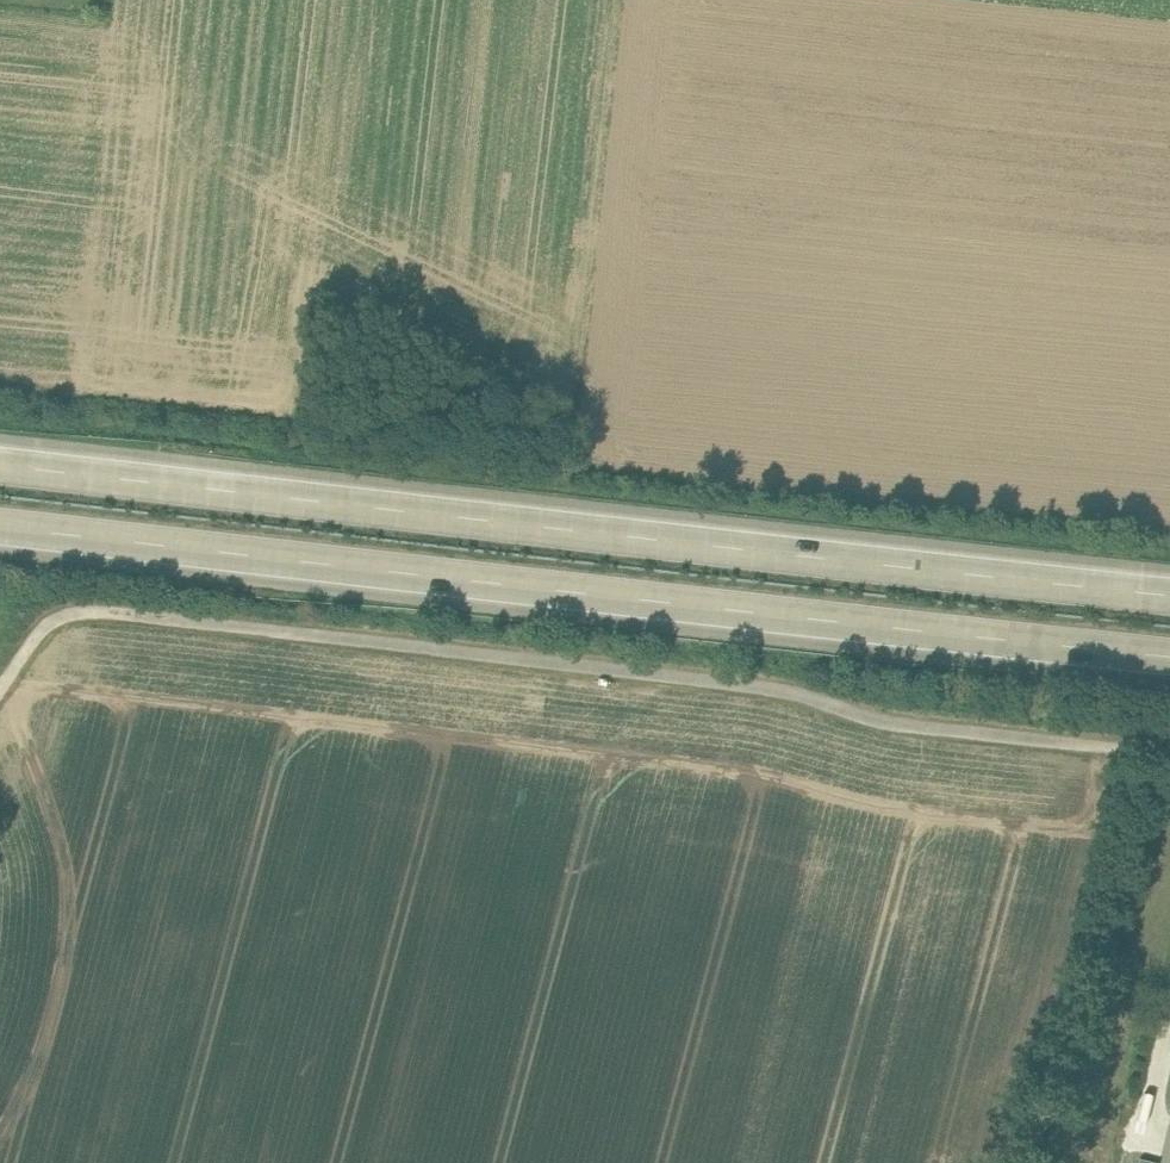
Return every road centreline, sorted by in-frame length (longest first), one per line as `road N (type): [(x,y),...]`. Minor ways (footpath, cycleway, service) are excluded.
road 1 (unclassified): [(0,685),(28,643),(70,610),(794,690),(878,723),(1169,753)]
road 2 (motorway): [(0,527),(1169,658)]
road 3 (motorway): [(1169,588),(727,547),(0,463)]
road 4 (unclassified): [(1169,998),(1148,1145)]

